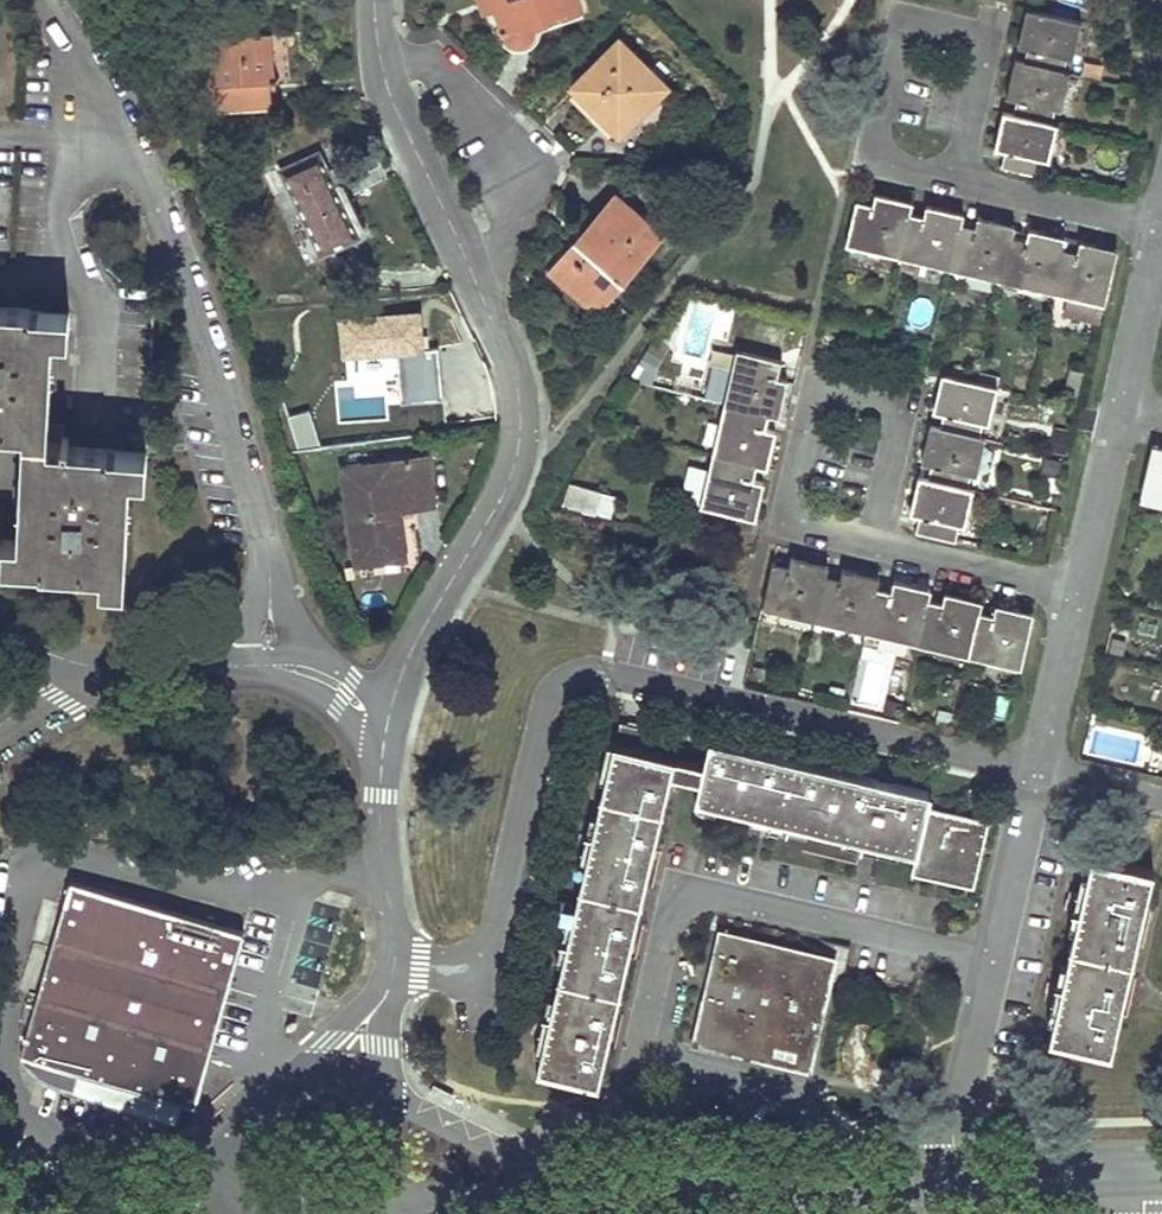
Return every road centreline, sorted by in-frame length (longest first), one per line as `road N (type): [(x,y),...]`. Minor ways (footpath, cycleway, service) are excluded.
road 1 (residential): [(1039,772),(604,673),(574,674),(549,694),(490,941),(458,965),(395,965)]
road 2 (residential): [(395,696),(415,646),(500,502),(521,424),(509,362),(393,103),(374,0)]
road 3 (tertiary): [(329,1211),(427,1200),(941,1194)]
road 4 (tertiary): [(953,1159),(567,1171),(515,1159),(383,1102)]
road 5 (residential): [(1161,245),(1039,772)]
road 6 (residential): [(268,557),(240,445),(167,226),(96,73)]
road 7 (residential): [(1039,772),(953,1159)]
road 8 (residential): [(95,402),(96,351),(56,250),(61,146),(69,114),(96,73)]
road 9 (residential): [(0,625),(47,653),(105,670),(250,666)]
road 10 (residential): [(395,965),(380,830),(385,740)]
road 11 (tertiary): [(941,1194),(1142,1189)]
road 12 (tertiary): [(1140,1153),(953,1159)]
road 13 (tertiary): [(221,1174),(187,1192),(64,1213)]
road 14 (residential): [(250,666),(323,694),(363,735),(385,740)]
road 15 (tertiary): [(313,1073),(285,1085),(248,1120),(226,1149),(221,1174)]
road 16 (tertiary): [(329,1211),(373,1173),(385,1136),(383,1102)]

